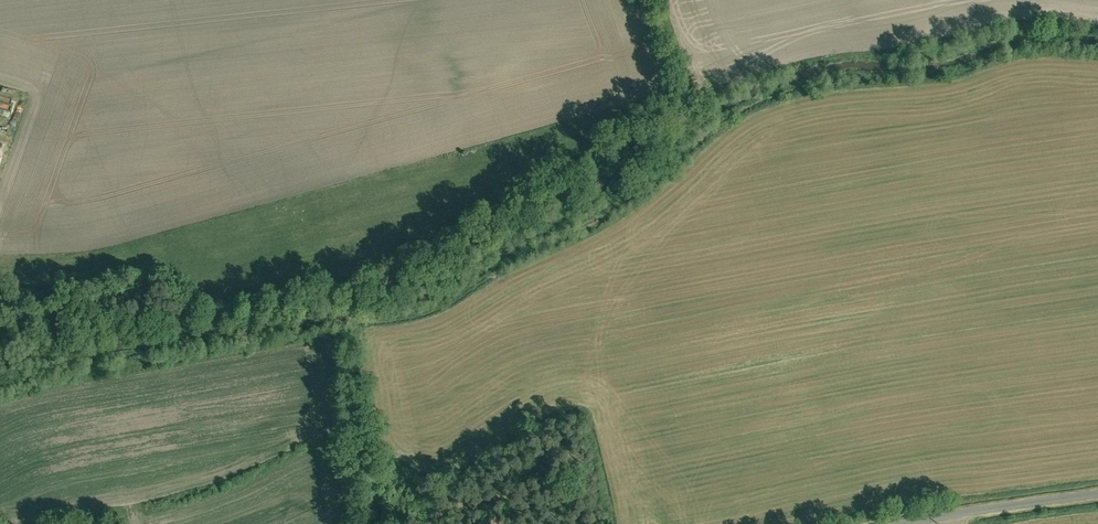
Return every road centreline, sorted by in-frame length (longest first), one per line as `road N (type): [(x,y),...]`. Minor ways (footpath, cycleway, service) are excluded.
road 1 (unclassified): [(1097,494),(914,523)]

